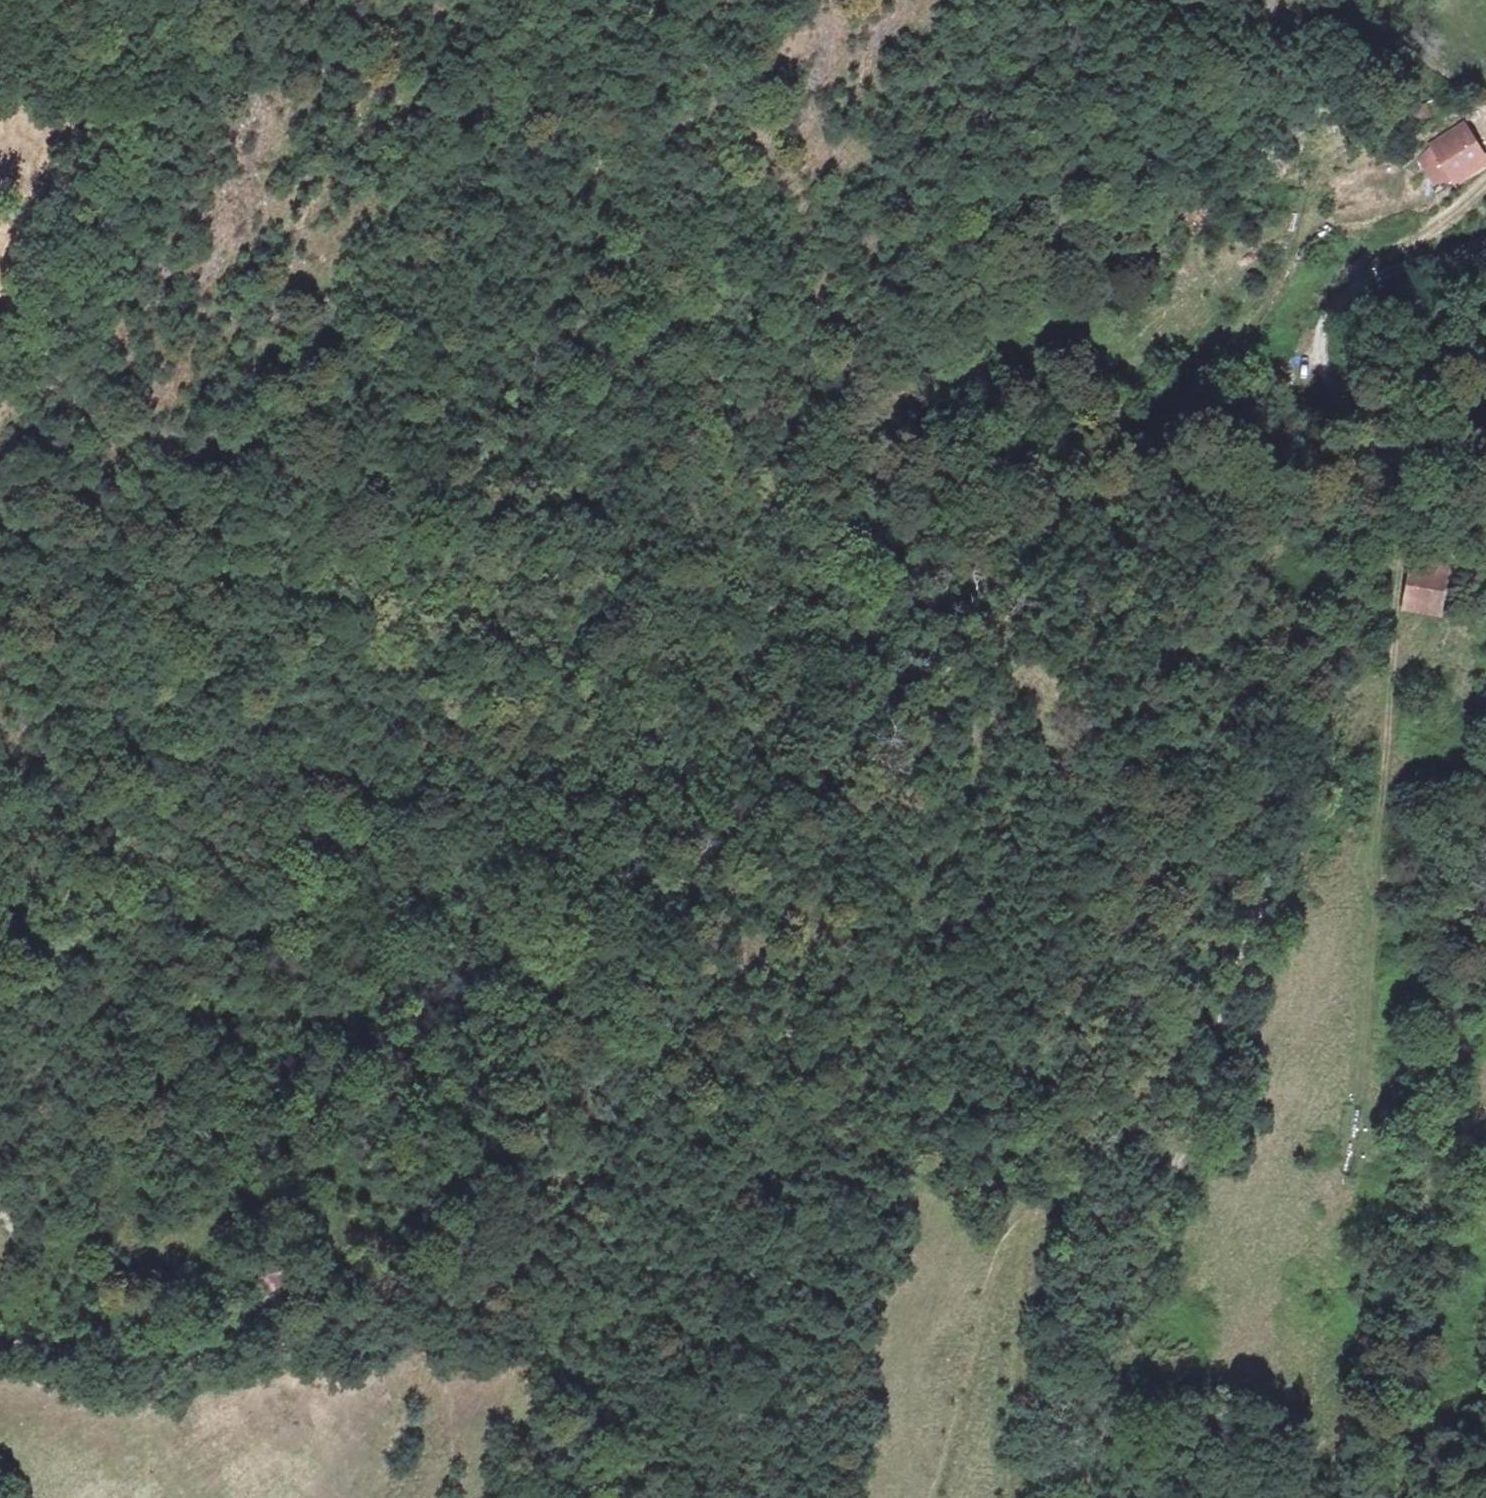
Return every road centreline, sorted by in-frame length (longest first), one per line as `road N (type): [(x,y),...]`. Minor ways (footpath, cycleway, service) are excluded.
road 1 (track): [(1485,240),(1342,290),(1325,319),(1320,342),(1388,468),(1389,528),(1255,910),(1078,1497)]
road 2 (track): [(406,1339),(152,1344),(0,1368)]

